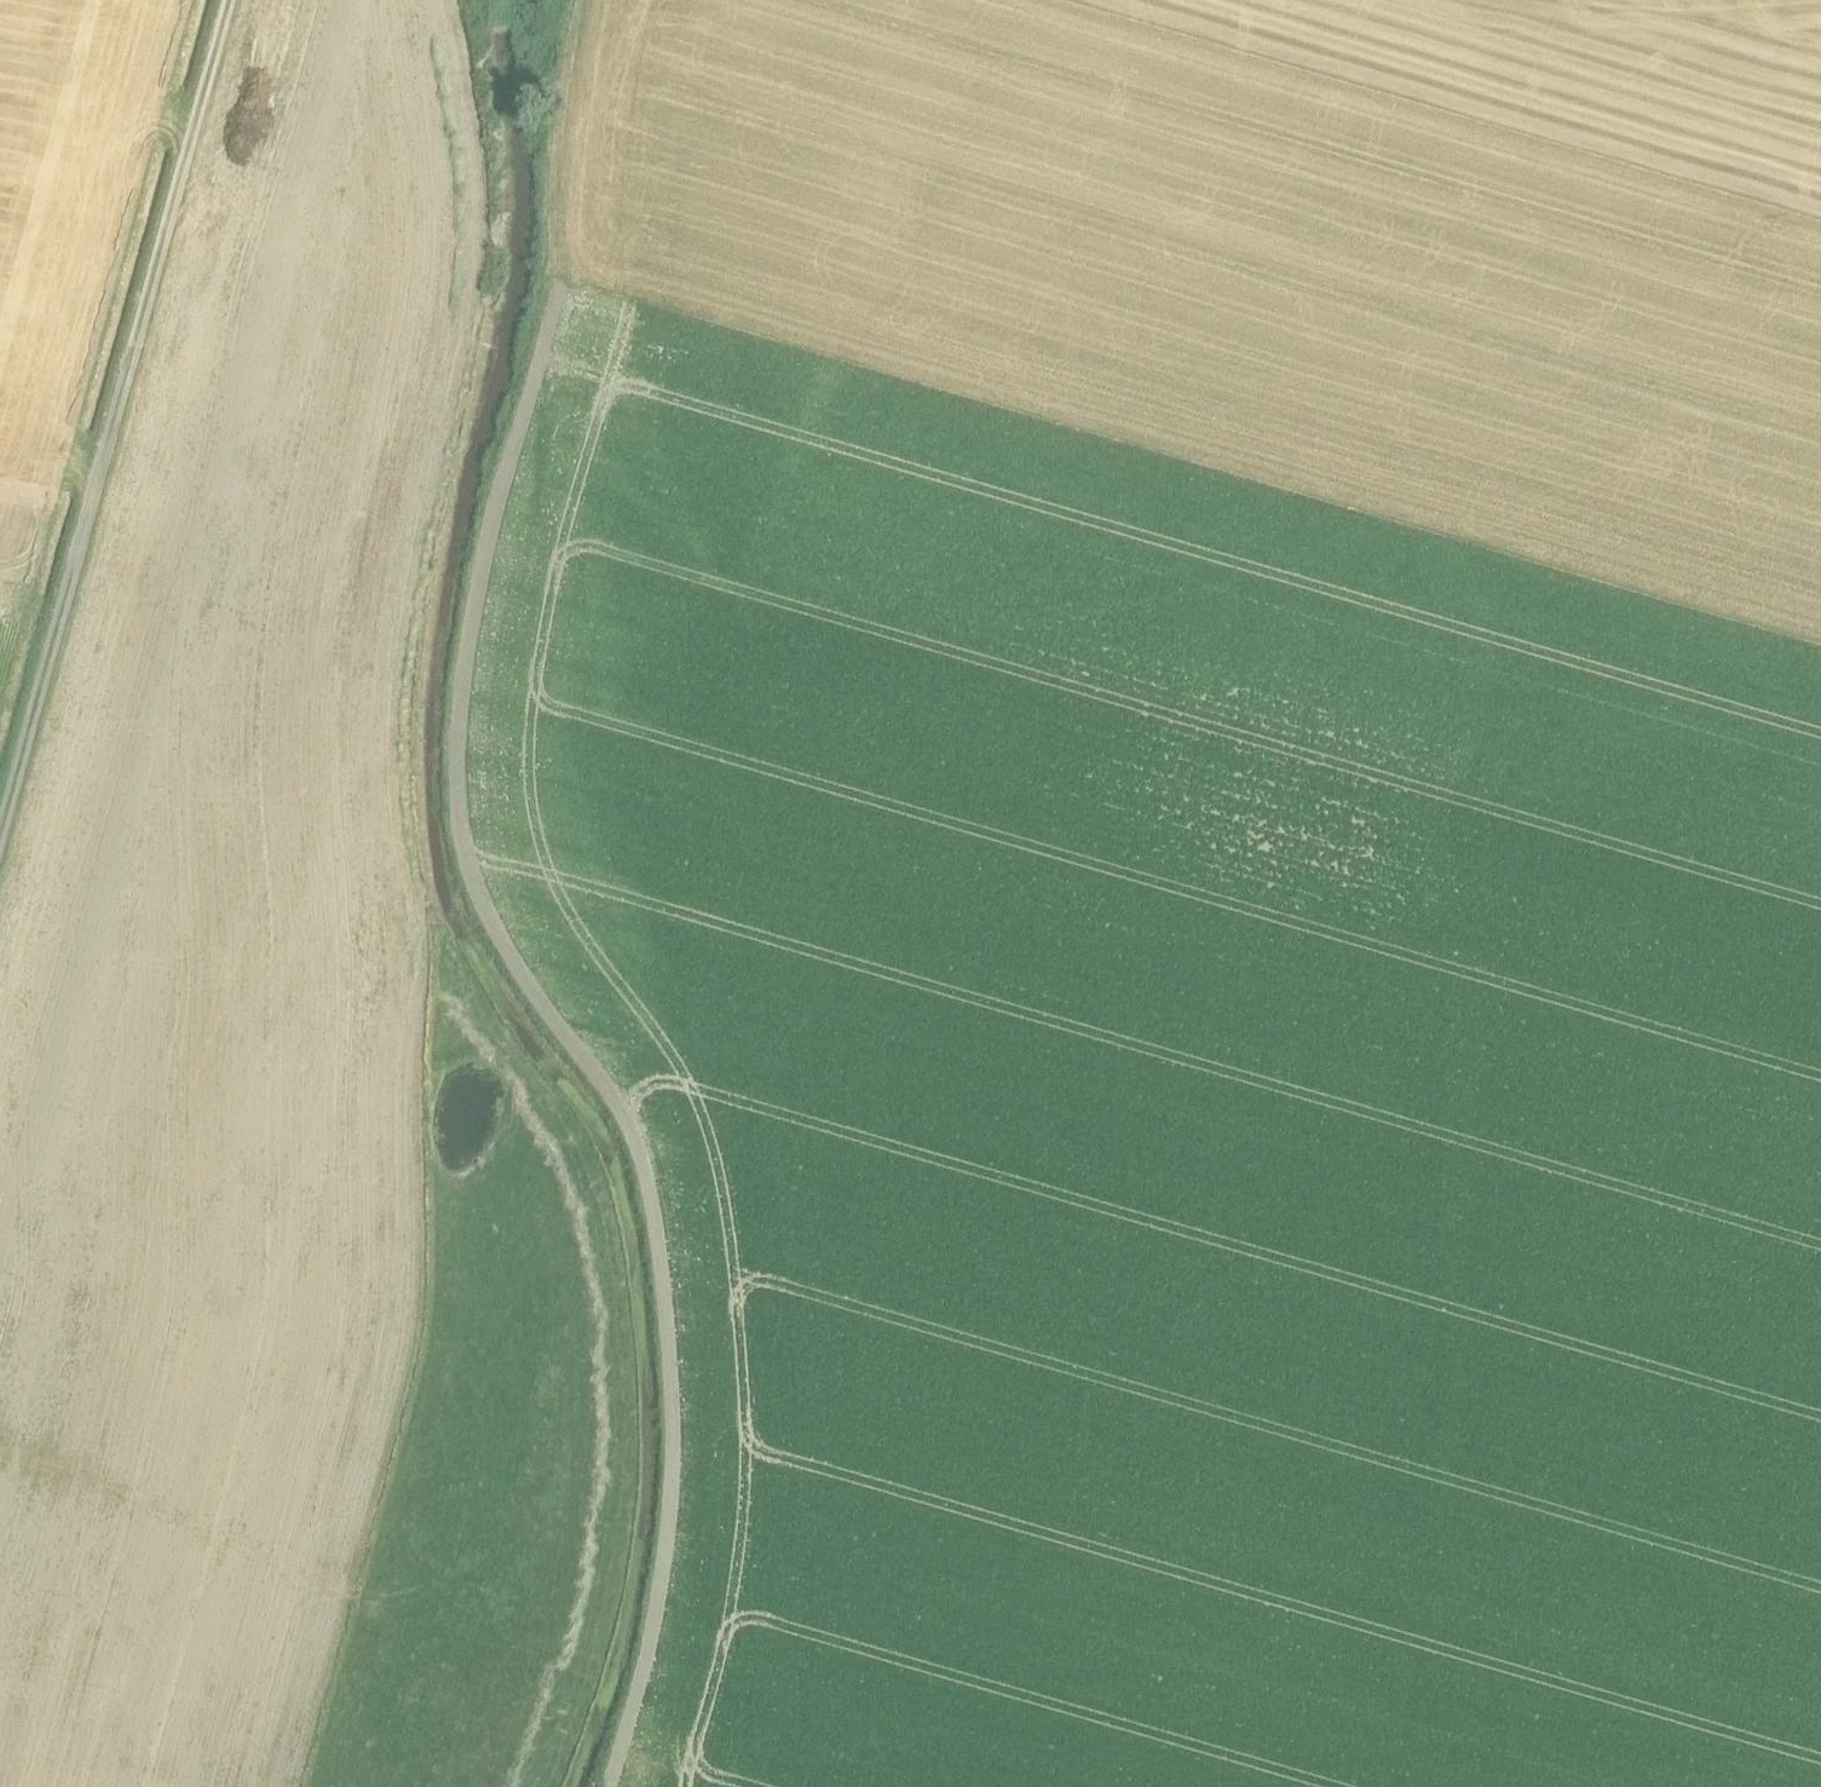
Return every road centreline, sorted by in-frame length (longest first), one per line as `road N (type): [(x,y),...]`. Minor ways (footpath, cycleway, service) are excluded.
road 1 (track): [(226,0),(0,832)]

